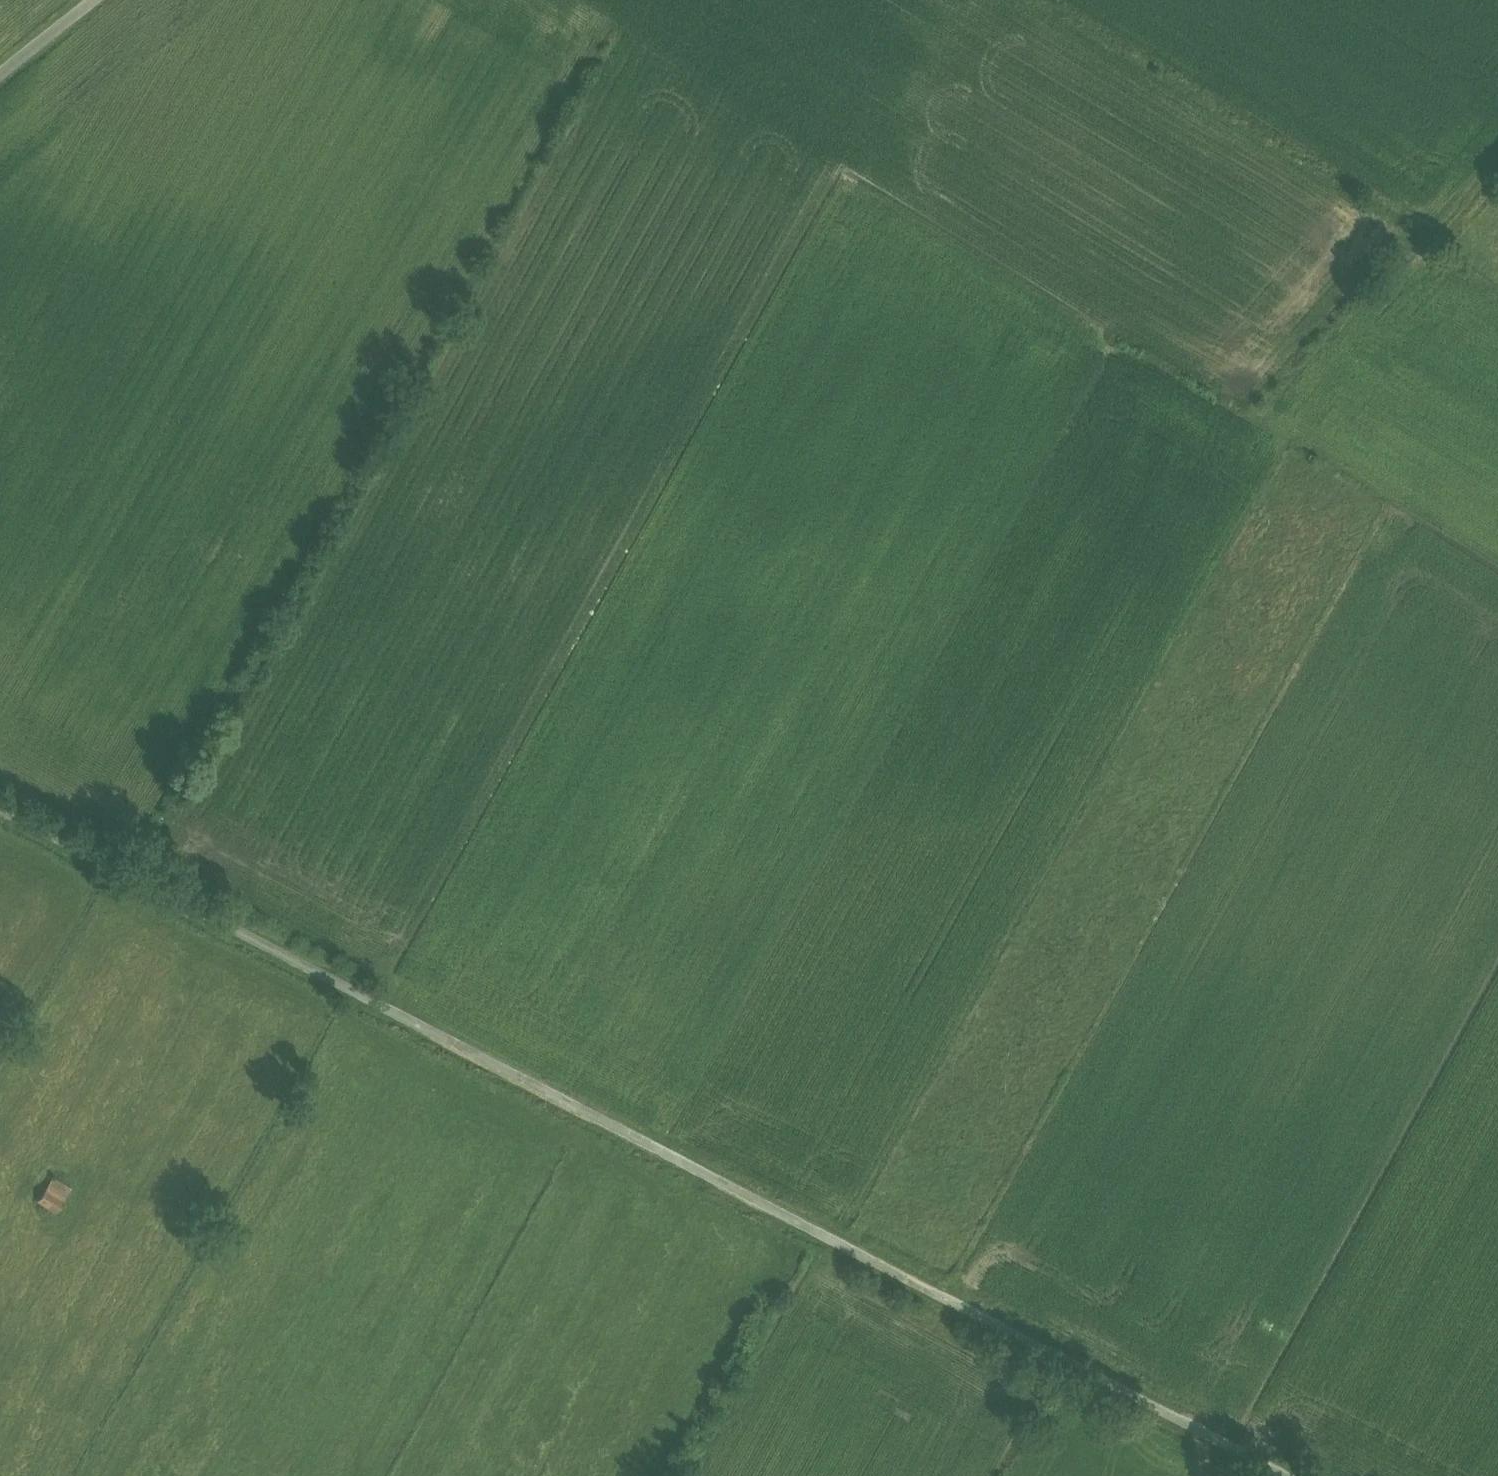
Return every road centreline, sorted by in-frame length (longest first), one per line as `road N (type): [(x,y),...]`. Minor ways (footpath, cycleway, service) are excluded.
road 1 (unclassified): [(0,805),(1256,1475)]
road 2 (unclassified): [(94,0),(0,74)]

